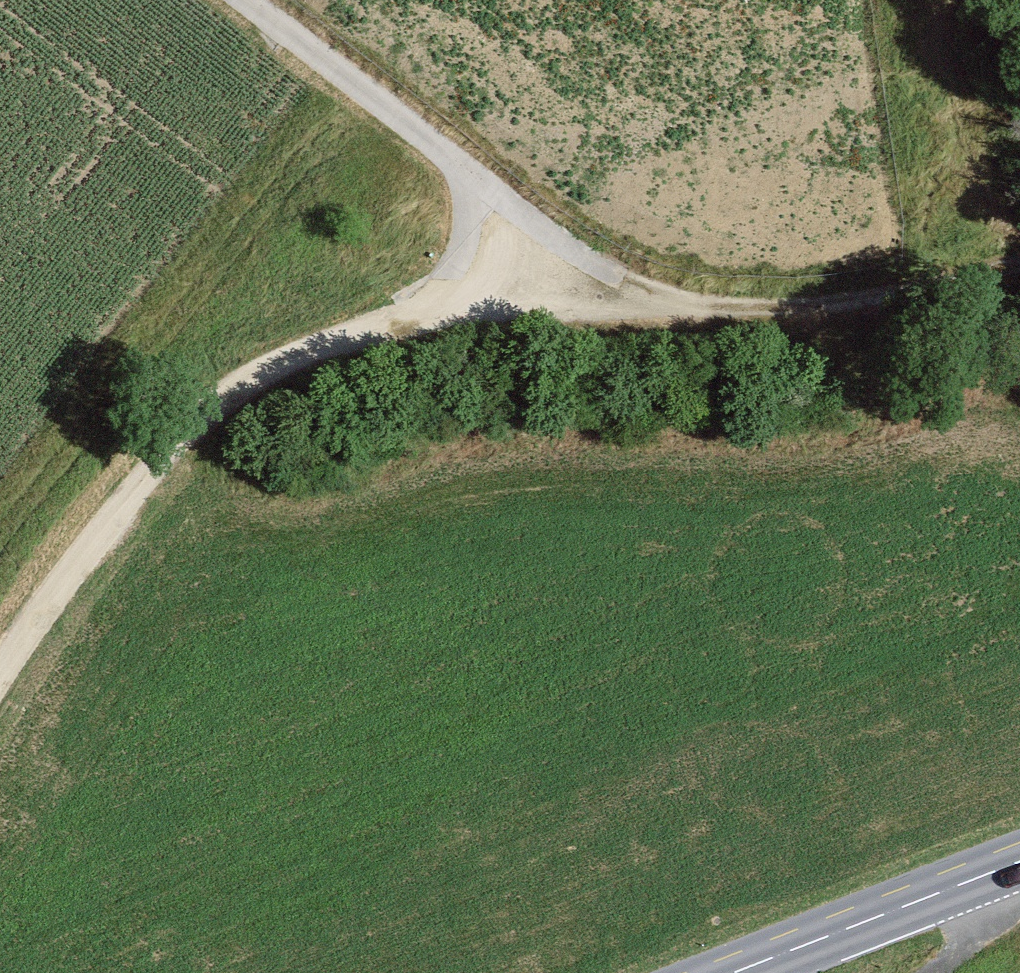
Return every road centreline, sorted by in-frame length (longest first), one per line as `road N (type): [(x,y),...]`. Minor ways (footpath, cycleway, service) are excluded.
road 1 (track): [(1019,270),(744,319),(431,324),(304,366),(190,448),(0,696)]
road 2 (track): [(0,581),(369,103)]
road 3 (track): [(564,324),(519,223),(239,0)]
road 4 (tertiary): [(737,972),(1019,862)]
road 5 (track): [(998,871),(1005,900),(999,914),(930,972)]

